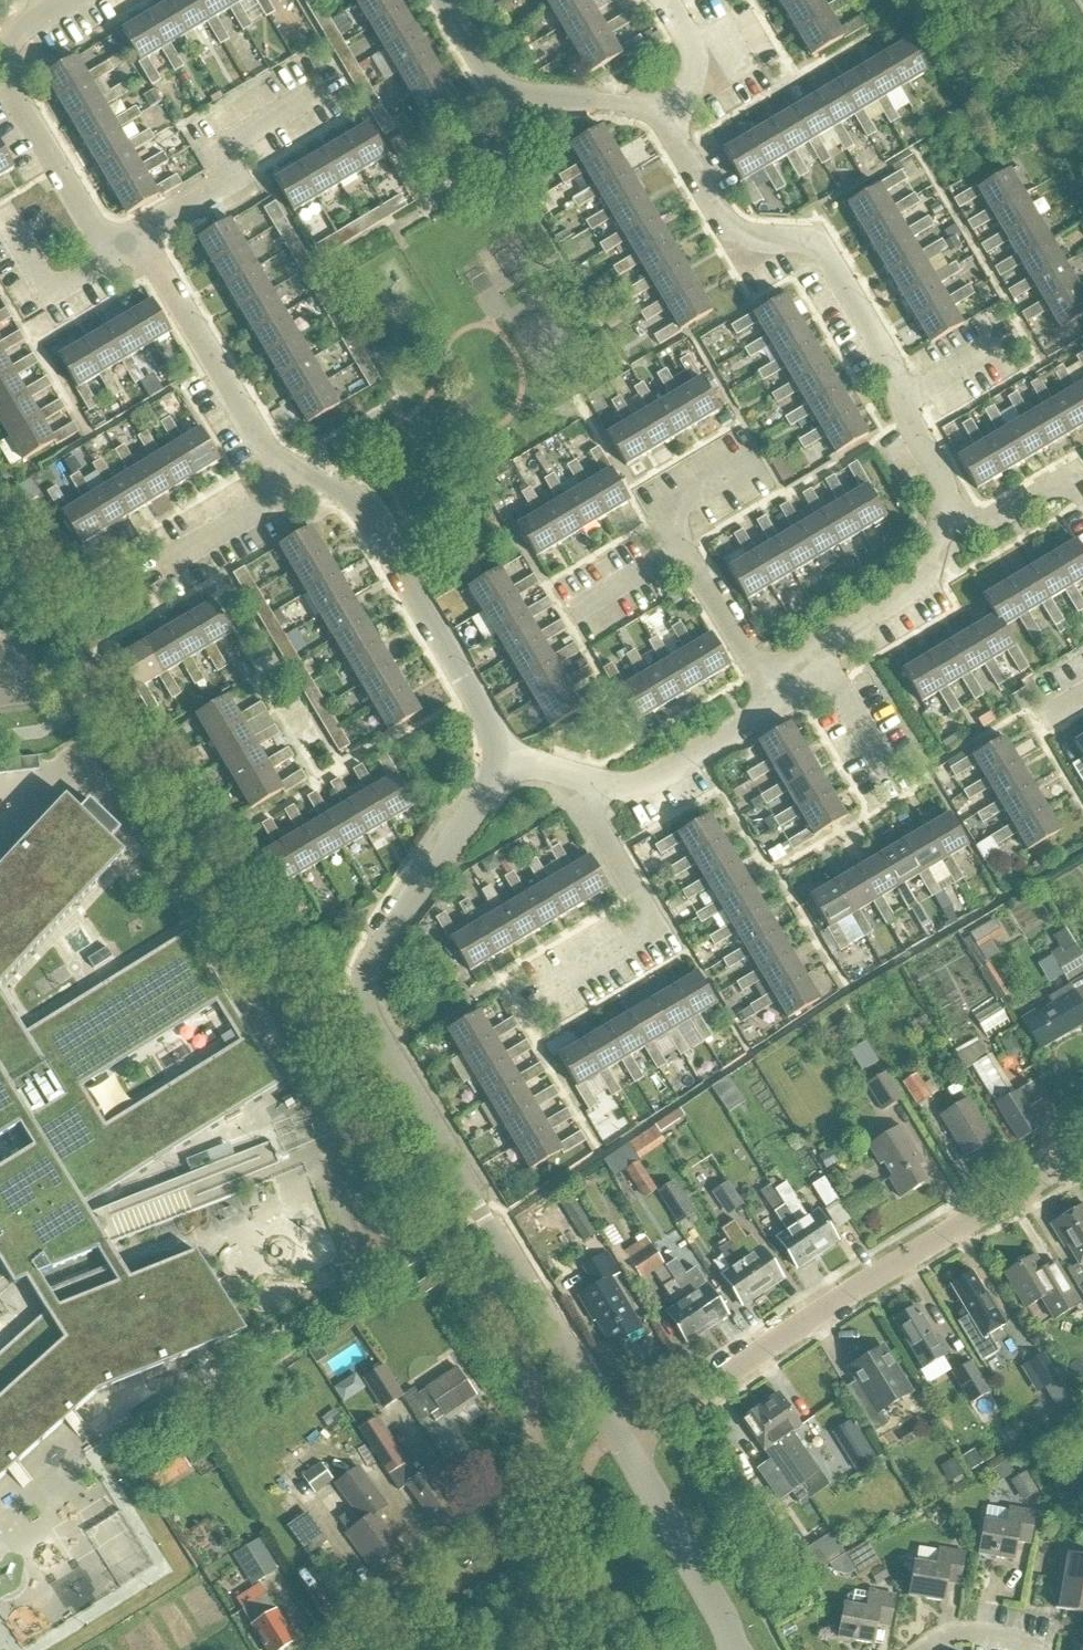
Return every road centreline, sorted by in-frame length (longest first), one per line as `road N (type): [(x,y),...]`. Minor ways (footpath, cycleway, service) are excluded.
road 1 (unclassified): [(625,1446),(365,1007),(371,961),(484,799),(500,761)]
road 2 (residential): [(625,1446),(813,1317),(1082,1158)]
road 3 (unclassified): [(665,120),(738,233),(818,246),(892,367),(902,403)]
road 4 (unclassified): [(500,761),(494,735),(371,522),(358,506),(286,467)]
road 5 (residential): [(587,782),(585,802),(656,930),(518,1010)]
road 6 (unclassified): [(128,246),(98,232),(6,78),(10,43),(53,10)]
road 7 (residential): [(128,246),(232,180),(222,148),(328,84)]
road 8 (unclassified): [(286,467),(269,456),(156,266),(128,246)]
road 9 (unclassified): [(443,0),(502,88),(639,105),(665,120)]
road 10 (residential): [(366,1649),(565,1493)]
road 11 (unclassified): [(736,1649),(625,1446)]
road 12 (unclassified): [(773,697),(757,717),(650,782),(610,788),(587,782)]
road 13 (unclassified): [(944,517),(919,585),(814,649)]
road 14 (residential): [(286,467),(267,502),(138,580)]
road 15 (residential): [(0,210),(50,292),(128,246)]
road 16 (residential): [(773,697),(685,549)]
road 17 (residential): [(944,517),(991,521),(1073,478),(1082,495)]
road 18 (residential): [(814,649),(896,785)]
road 19 (residential): [(685,549),(666,517),(762,458)]
road 20 (residential): [(685,549),(566,619)]
road 21 (residential): [(666,0),(693,71),(665,120)]
road 22 (residential): [(927,1649),(963,1632),(1047,1647)]
road 23 (residential): [(902,403),(1008,339)]
road 24 (unclassified): [(902,403),(943,489),(944,517)]

